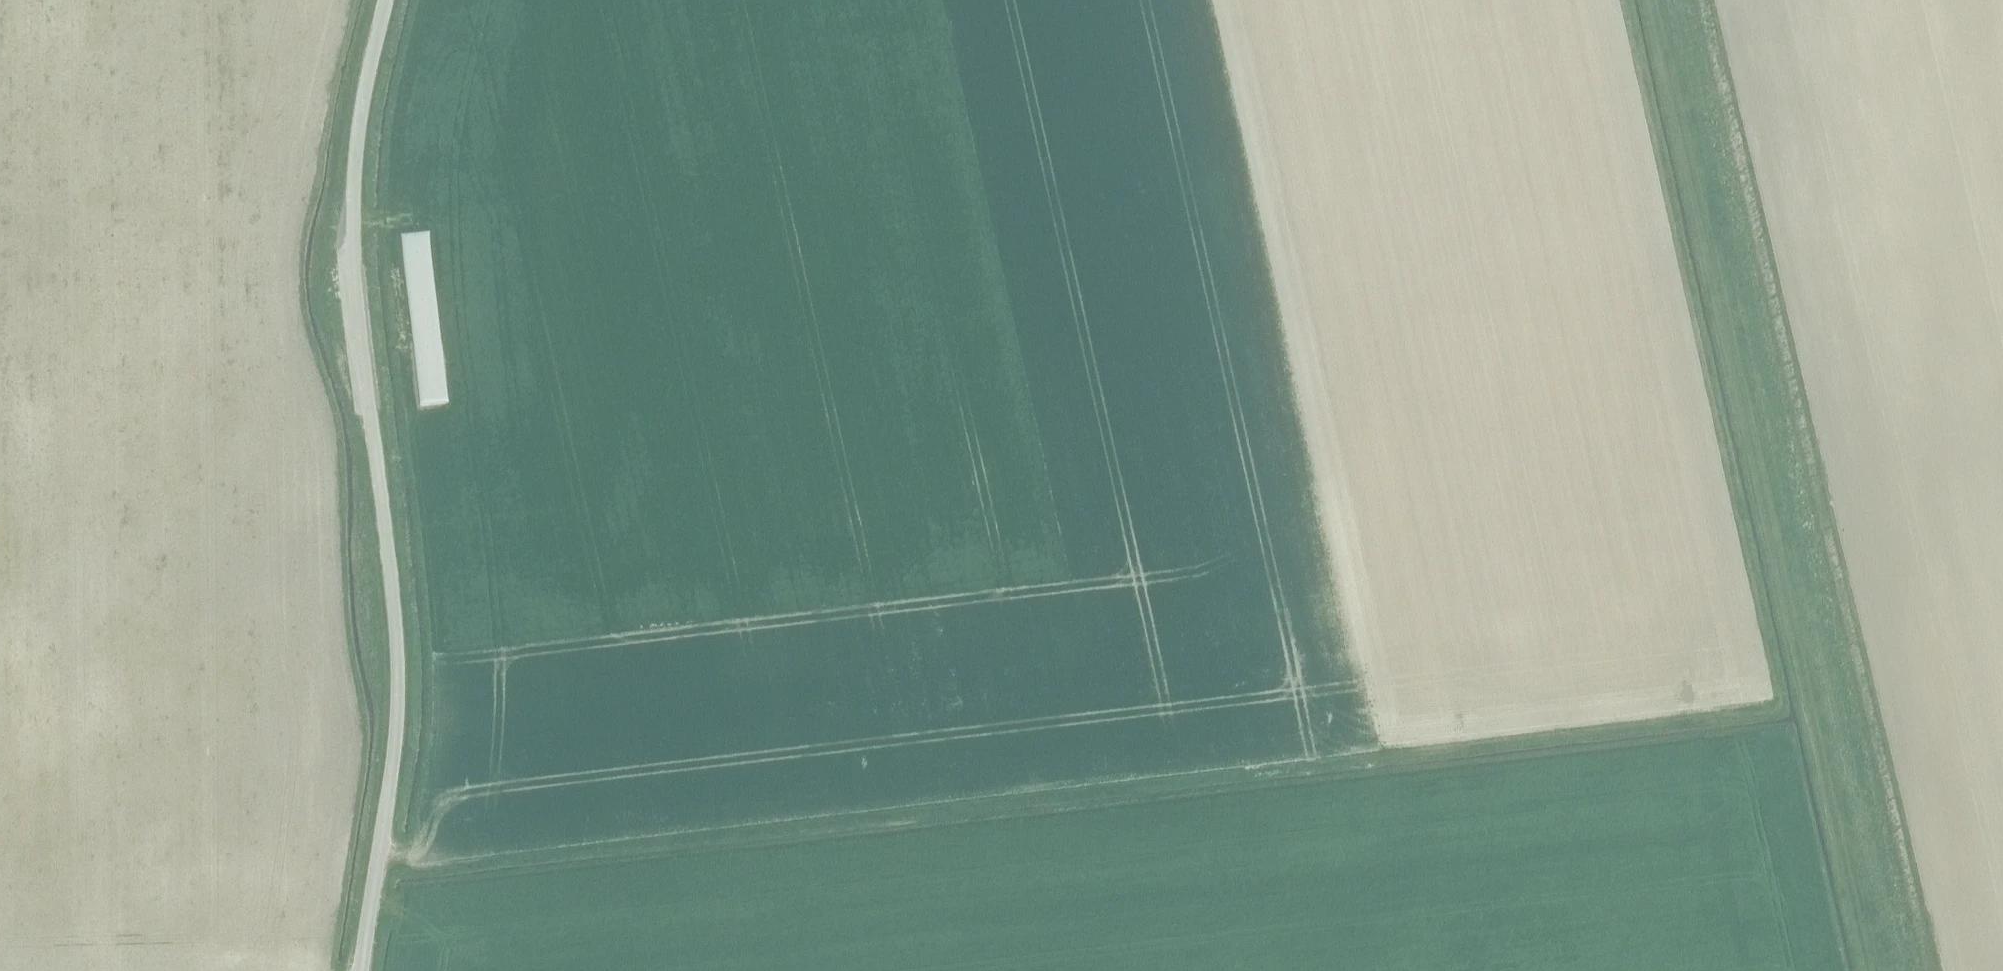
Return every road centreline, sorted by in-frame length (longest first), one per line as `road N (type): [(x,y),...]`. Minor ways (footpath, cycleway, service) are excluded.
road 1 (unclassified): [(360,970),(398,735),(399,643),(357,328),(351,206),(362,99),(387,0)]

